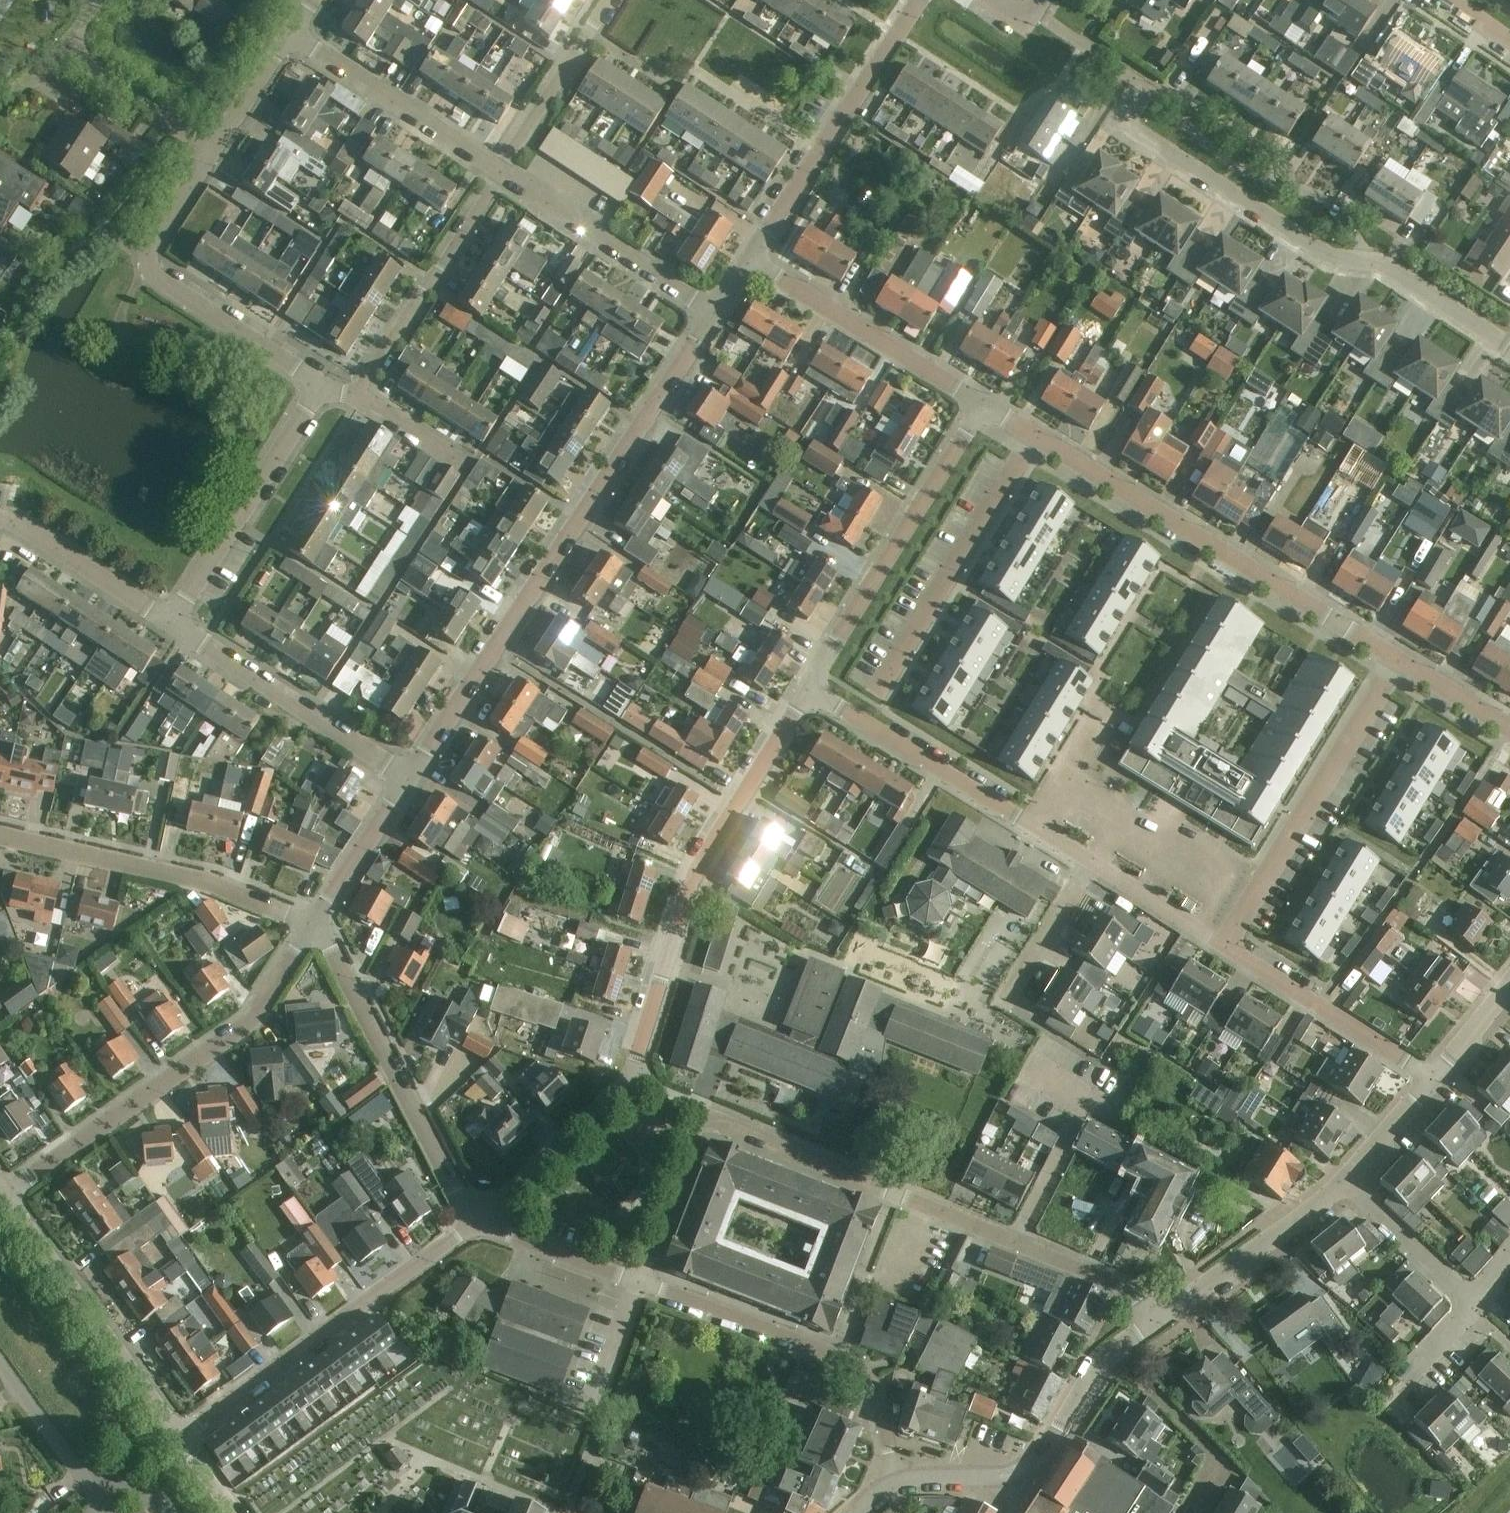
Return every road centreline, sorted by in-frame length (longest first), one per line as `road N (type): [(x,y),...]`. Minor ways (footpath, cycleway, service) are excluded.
road 1 (residential): [(1155,1324),(1130,1290),(710,1119),(650,1290)]
road 2 (residential): [(472,1222),(627,1081),(698,866),(807,689)]
road 3 (residential): [(408,778),(714,312)]
road 4 (residential): [(1400,664),(984,404)]
road 5 (residential): [(11,1193),(249,1023),(316,922)]
road 6 (residential): [(187,1439),(472,1222)]
road 7 (residential): [(650,1290),(853,1363),(867,1376),(896,1484)]
road 8 (residential): [(321,387),(153,278),(151,248),(211,151)]
road 9 (residential): [(472,1222),(316,922)]
road 10 (residential): [(807,689),(984,404)]
road 11 (residential): [(1091,865),(807,689)]
road 12 (residential): [(1400,664),(1223,947)]
road 13 (residential): [(316,922),(210,883),(0,836)]
road 14 (residential): [(1362,260),(1330,258),(1131,129),(1128,118),(1144,91)]
road 15 (residential): [(748,259),(919,0)]
road 16 (residential): [(187,1439),(11,1193)]
road 17 (residential): [(202,646),(361,397)]
road 18 (residential): [(1144,91),(1232,167),(1326,199),(1363,249),(1362,260)]
road 19 (residential): [(170,625),(321,387)]
road 20 (residential): [(984,404),(748,259)]
road 21 (residential): [(361,397),(500,174)]
road 22 (residential): [(714,312),(500,174)]
road 23 (residential): [(500,174),(288,34)]
road 24 (residential): [(1432,1082),(1223,947)]
road 25 (residential): [(408,778),(202,646)]
road 26 (tertiary): [(1155,1324),(1347,1182)]
road 27 (residential): [(564,1512),(650,1290)]
road 28 (tertiary): [(1015,1475),(1047,1451),(1106,1358),(1155,1324)]
road 29 (residential): [(500,174),(609,0)]
road 30 (residential): [(170,625),(0,523)]
road 31 (residential): [(650,1290),(472,1222)]
road 32 (tertiary): [(107,1512),(0,1364)]
road 33 (residential): [(1474,1309),(1347,1182)]
road 34 (residential): [(211,151),(68,52)]
road 35 (residential): [(316,922),(408,778)]
road 36 (residential): [(1004,1004),(1091,865)]
road 37 (residential): [(1501,342),(1378,262),(1362,260)]
road 38 (residential): [(1223,947),(1091,865)]
road 39 (residential): [(211,151),(288,34)]
road 40 (residential): [(1144,91),(1033,12)]
road 41 (tertiary): [(1347,1182),(1432,1082)]
road 42 (residential): [(1509,730),(1400,664)]
road 43 (residential): [(468,466),(361,397)]
road 44 (tertiary): [(1432,1082),(1509,986)]

